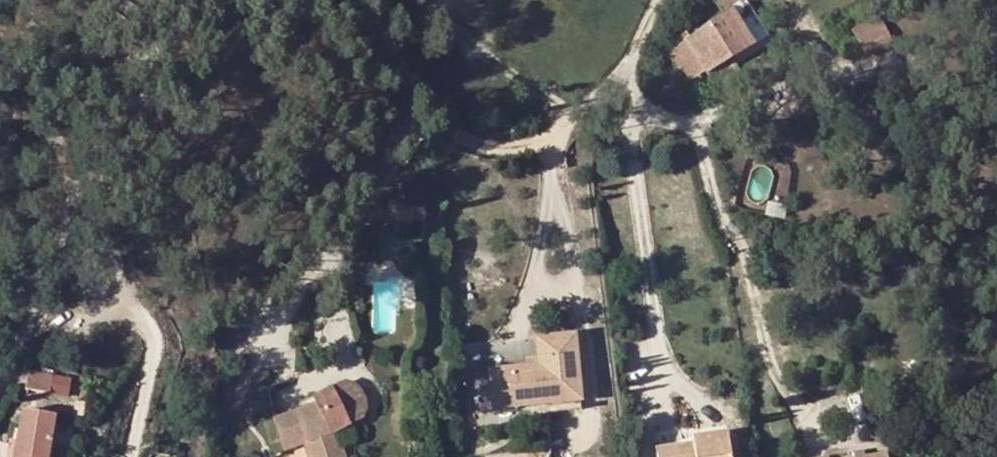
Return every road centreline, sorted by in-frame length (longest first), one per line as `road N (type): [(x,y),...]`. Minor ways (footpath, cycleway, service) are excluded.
road 1 (residential): [(0,376),(107,138),(190,0)]
road 2 (residential): [(661,0),(612,82),(544,141),(464,138),(430,111)]

